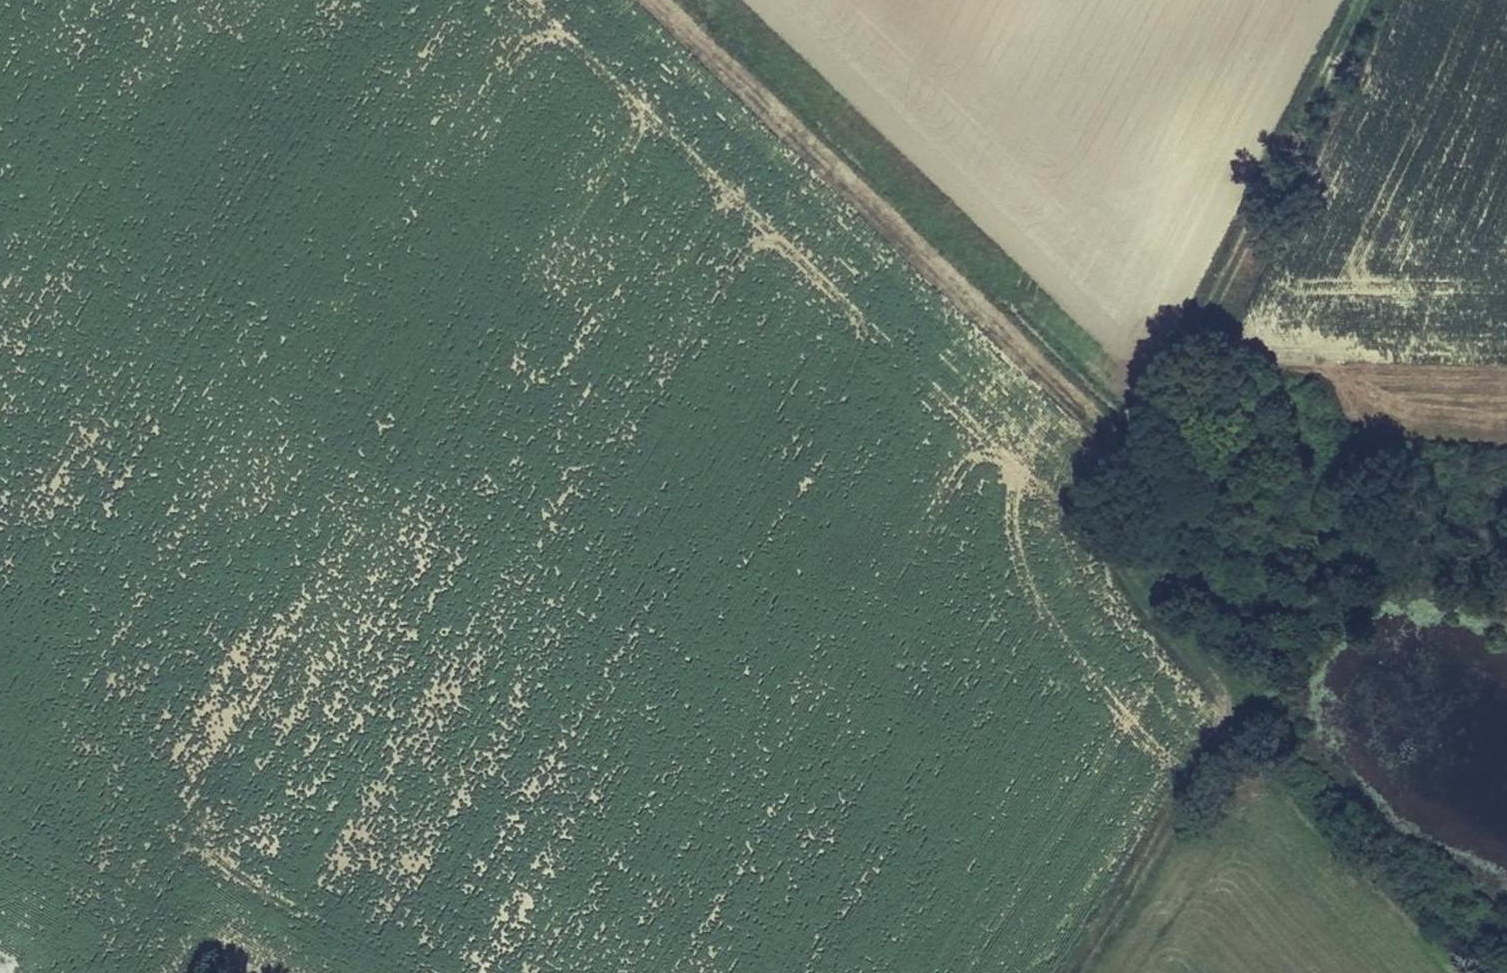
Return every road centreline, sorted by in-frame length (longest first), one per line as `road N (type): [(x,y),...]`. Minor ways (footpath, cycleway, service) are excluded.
road 1 (track): [(1088,972),(1220,742),(1215,693),(1098,535),(1104,485),(1360,0)]

